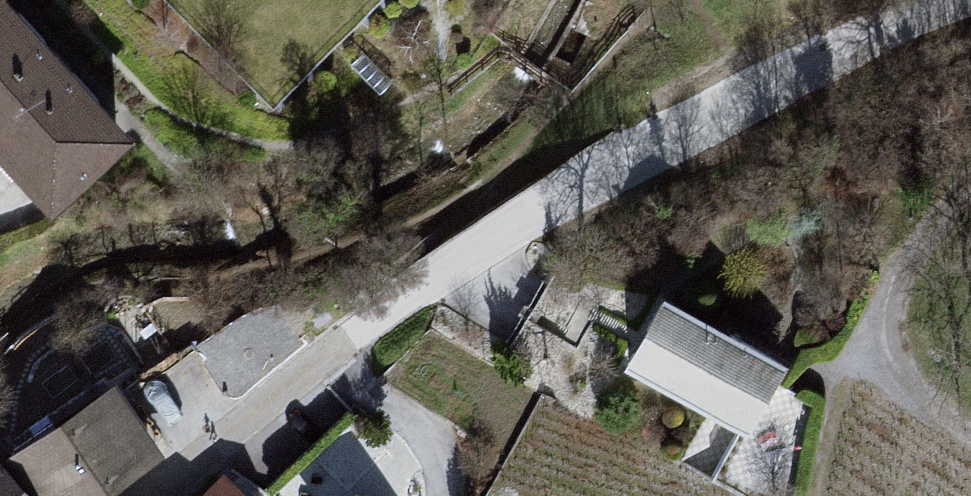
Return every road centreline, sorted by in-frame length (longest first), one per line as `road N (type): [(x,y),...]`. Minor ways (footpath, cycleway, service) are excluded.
road 1 (residential): [(157,495),(553,211),(815,60),(956,0)]
road 2 (track): [(871,365),(871,313),(911,252),(970,188)]
road 3 (track): [(871,365),(896,404),(970,450)]

